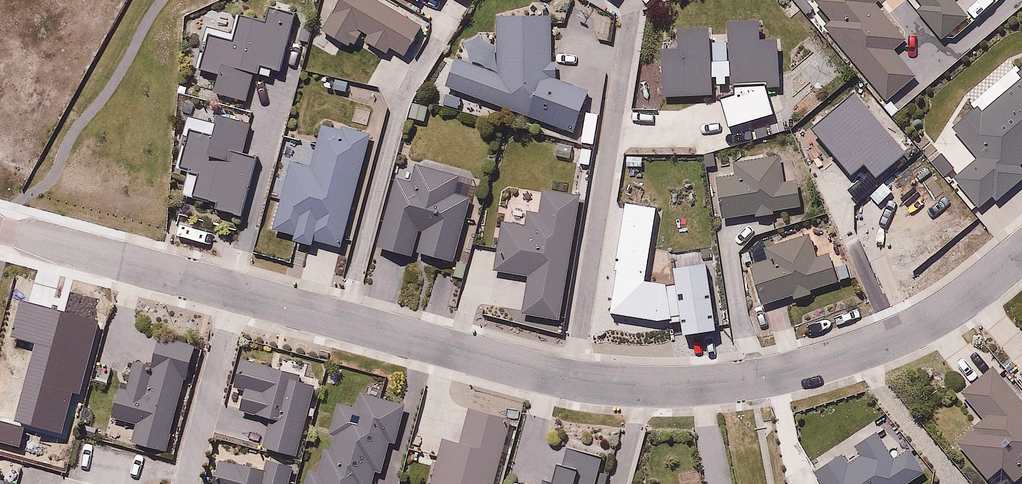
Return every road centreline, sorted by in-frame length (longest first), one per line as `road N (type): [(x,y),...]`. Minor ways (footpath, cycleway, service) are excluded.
road 1 (residential): [(1021,251),(943,312),(786,378),(732,387),(594,386),(0,230)]

